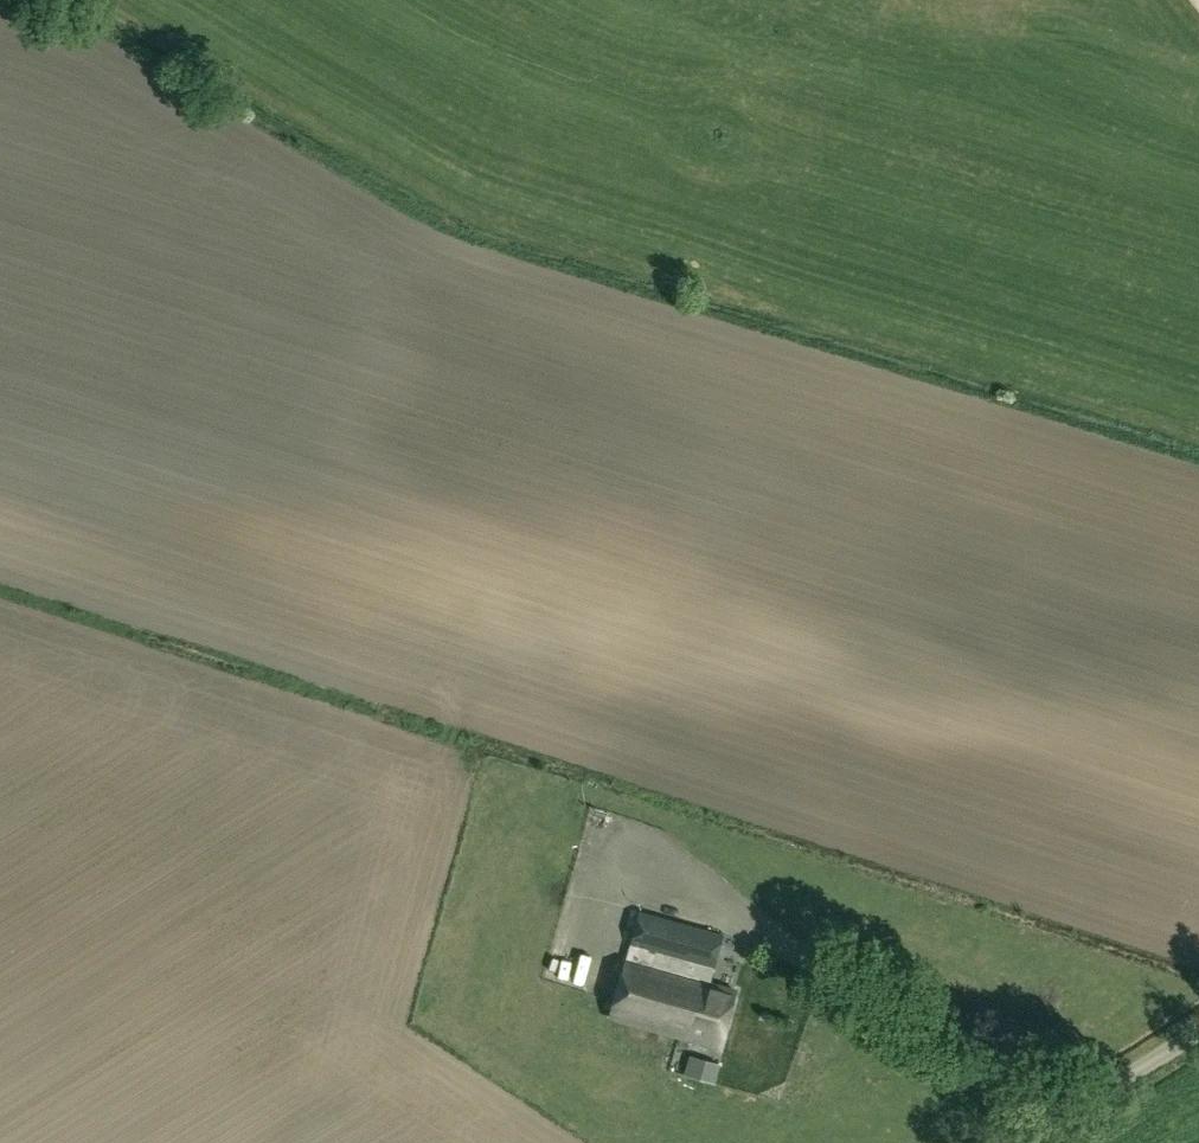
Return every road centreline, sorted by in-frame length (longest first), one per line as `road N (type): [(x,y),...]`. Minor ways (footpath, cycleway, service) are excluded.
road 1 (unclassified): [(1008,1142),(1198,1026)]

